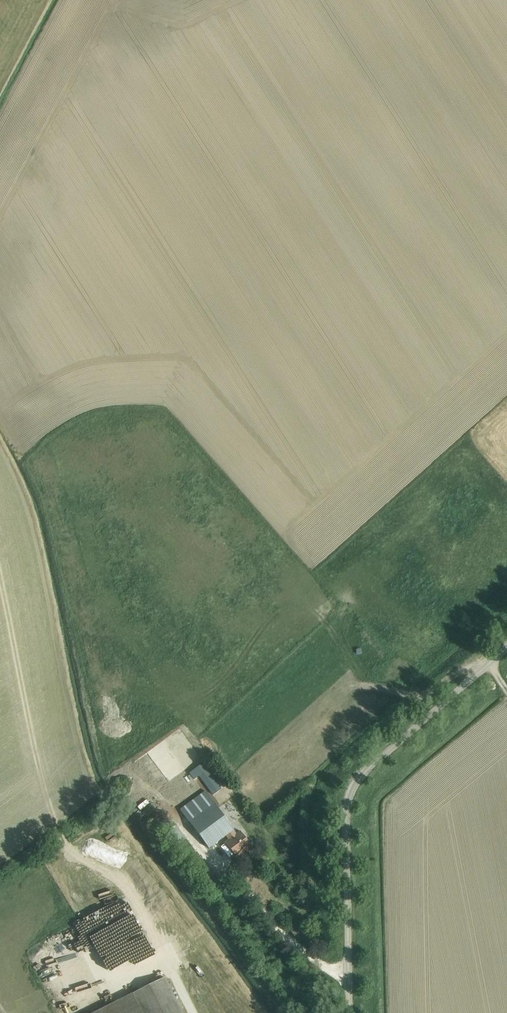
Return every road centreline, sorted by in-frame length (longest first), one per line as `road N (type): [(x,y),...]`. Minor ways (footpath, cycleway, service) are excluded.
road 1 (unclassified): [(349,1012),(351,791),(506,648)]

